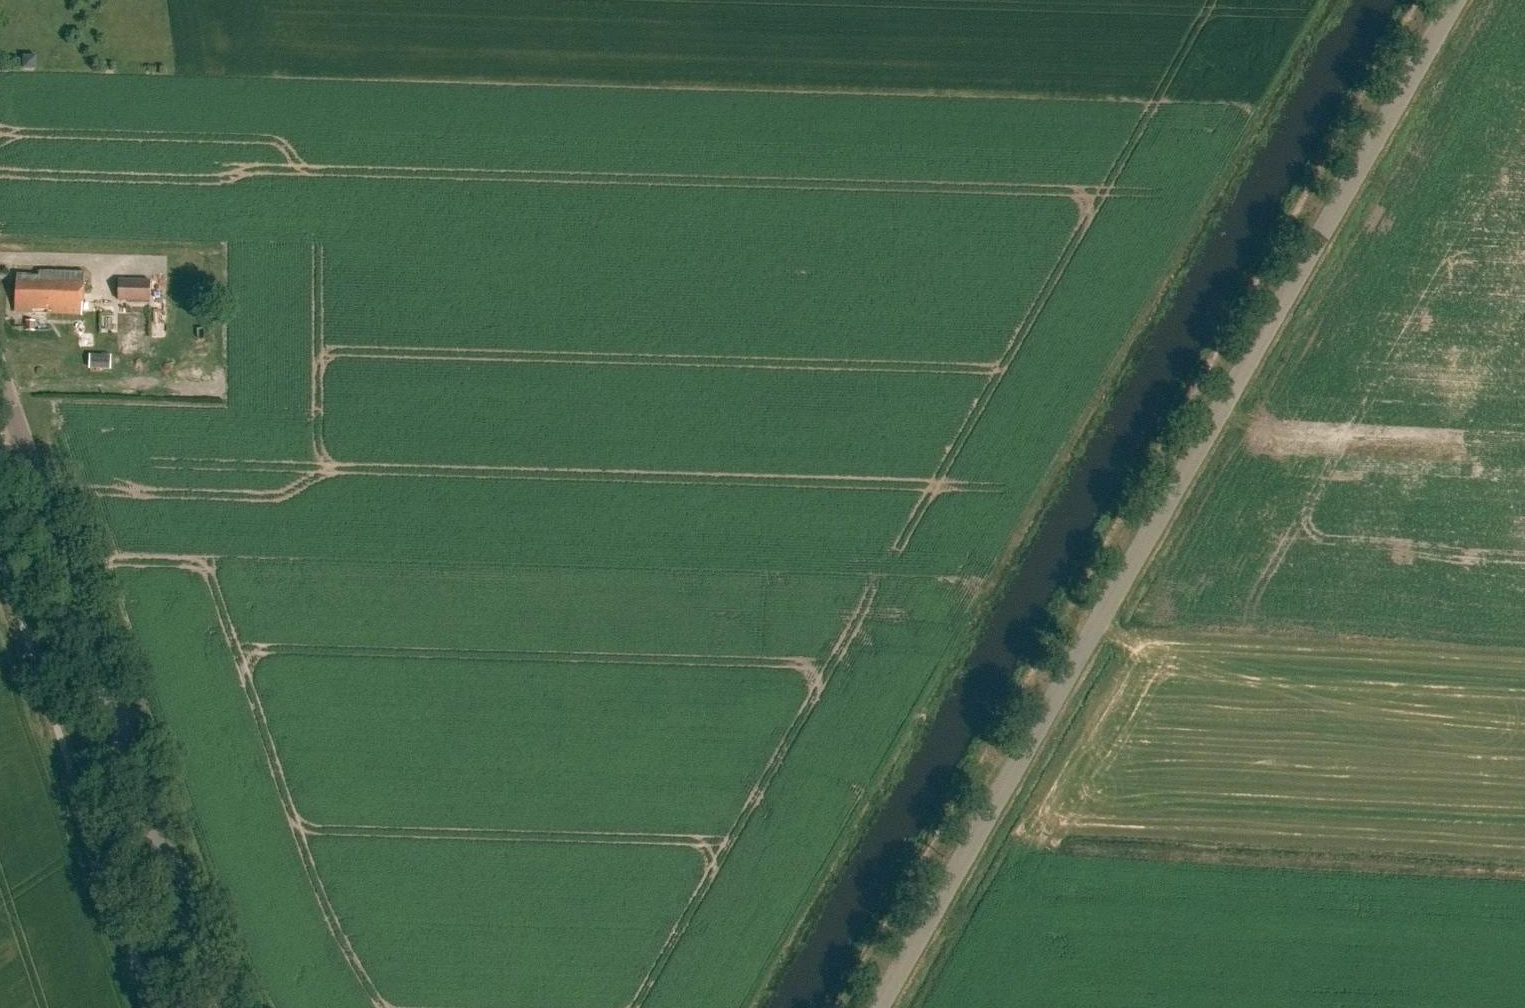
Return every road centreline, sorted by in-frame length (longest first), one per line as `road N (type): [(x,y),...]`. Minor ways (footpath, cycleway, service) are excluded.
road 1 (unclassified): [(880,1007),(1463,0)]
road 2 (tertiary): [(230,1007),(156,836),(0,372)]

